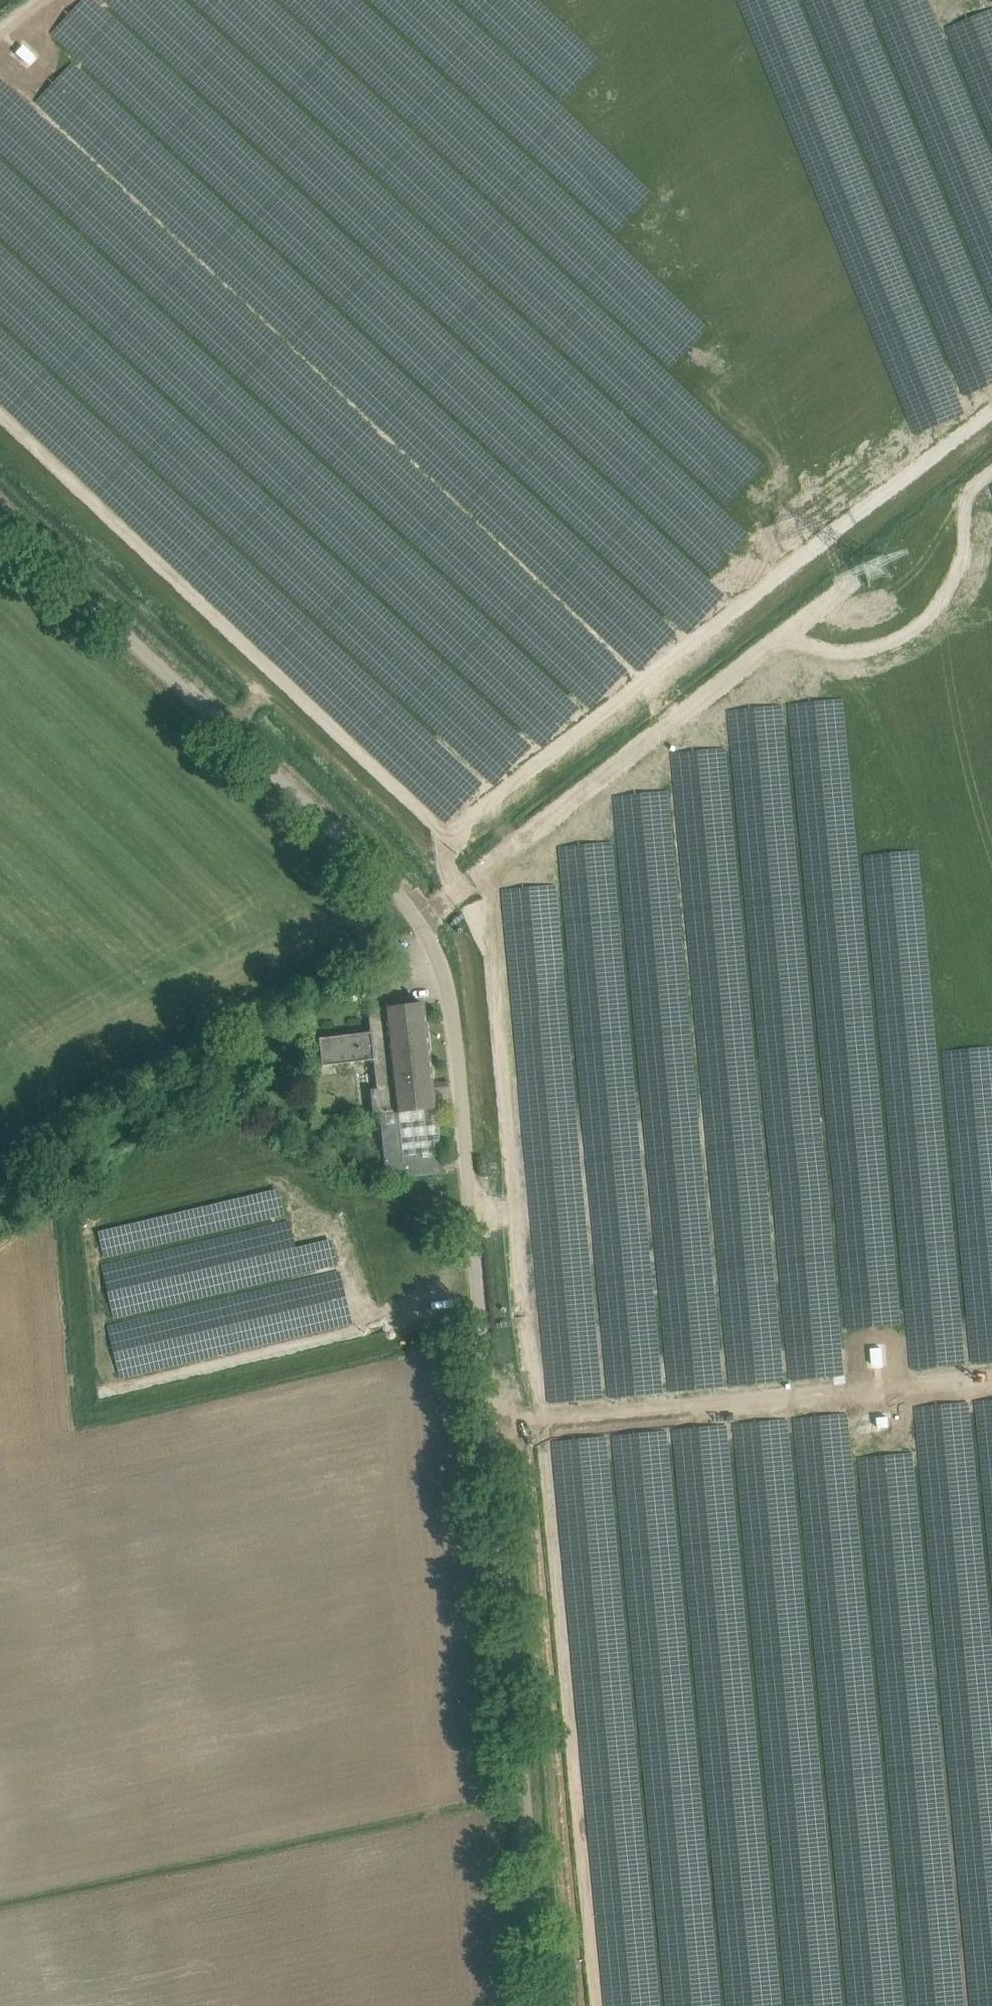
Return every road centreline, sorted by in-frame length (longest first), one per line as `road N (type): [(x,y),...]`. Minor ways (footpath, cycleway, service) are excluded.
road 1 (unclassified): [(545,2005),(453,1002),(435,949),(399,891),(0,517)]
road 2 (track): [(420,925),(850,592)]
road 3 (track): [(490,1409),(531,1422),(991,1378)]

